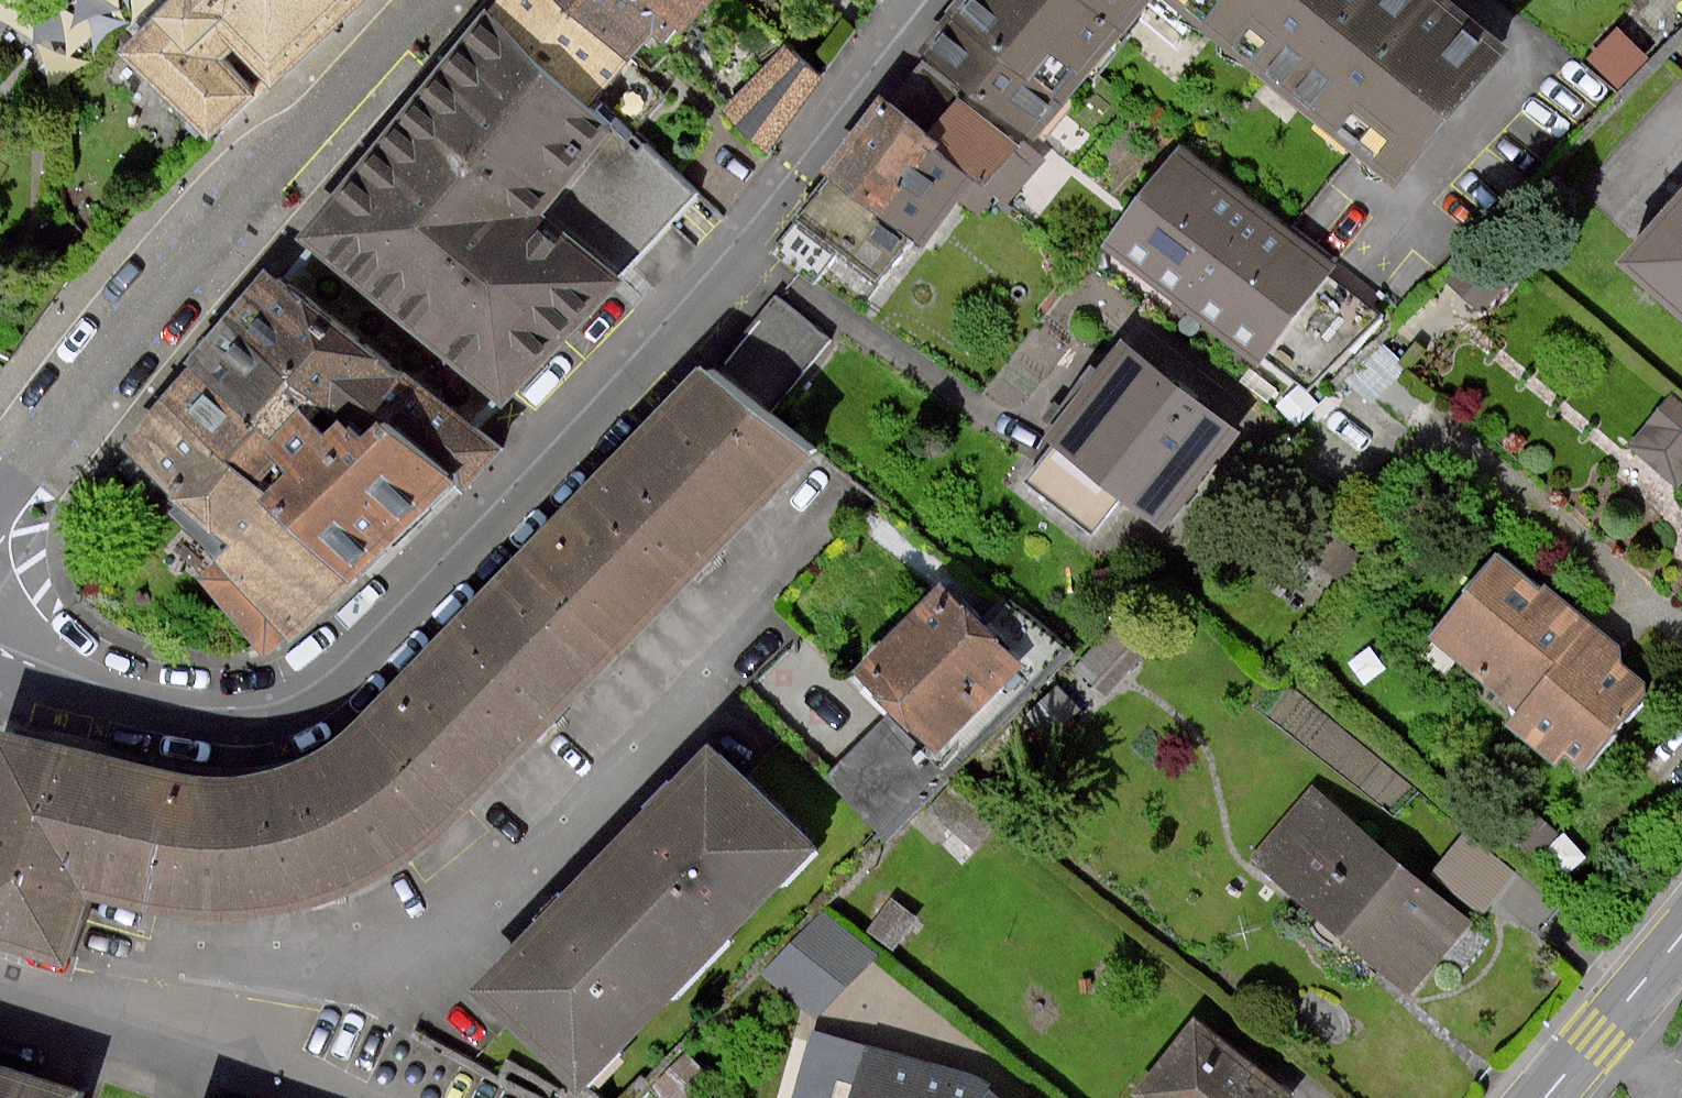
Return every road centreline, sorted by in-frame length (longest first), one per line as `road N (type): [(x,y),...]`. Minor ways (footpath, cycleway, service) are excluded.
road 1 (residential): [(0,667),(55,693),(198,727),(246,720),(369,644),(421,602),(738,241),(928,0)]
road 2 (residential): [(432,0),(195,229),(0,498)]
road 3 (tertiary): [(1544,1097),(1681,935)]

